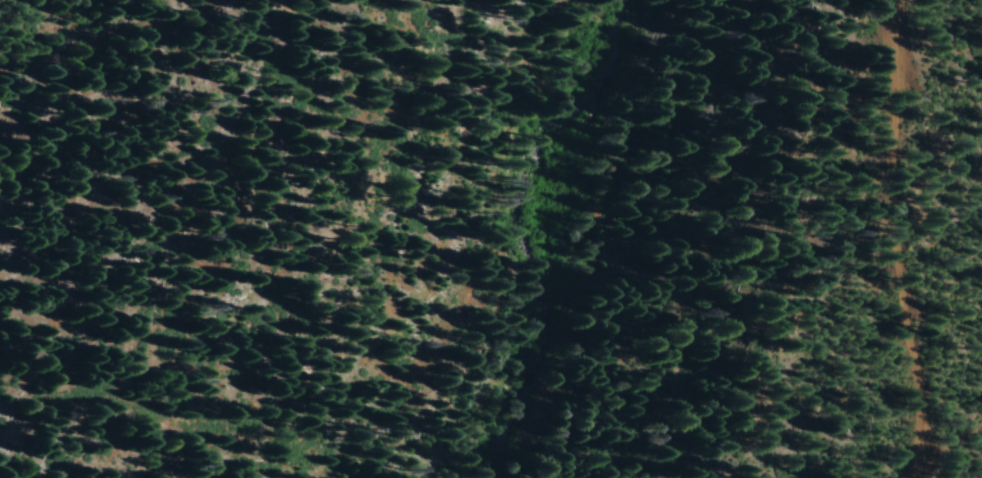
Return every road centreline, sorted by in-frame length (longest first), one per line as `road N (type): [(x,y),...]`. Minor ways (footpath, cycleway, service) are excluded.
road 1 (track): [(923,477),(906,20),(912,0)]

